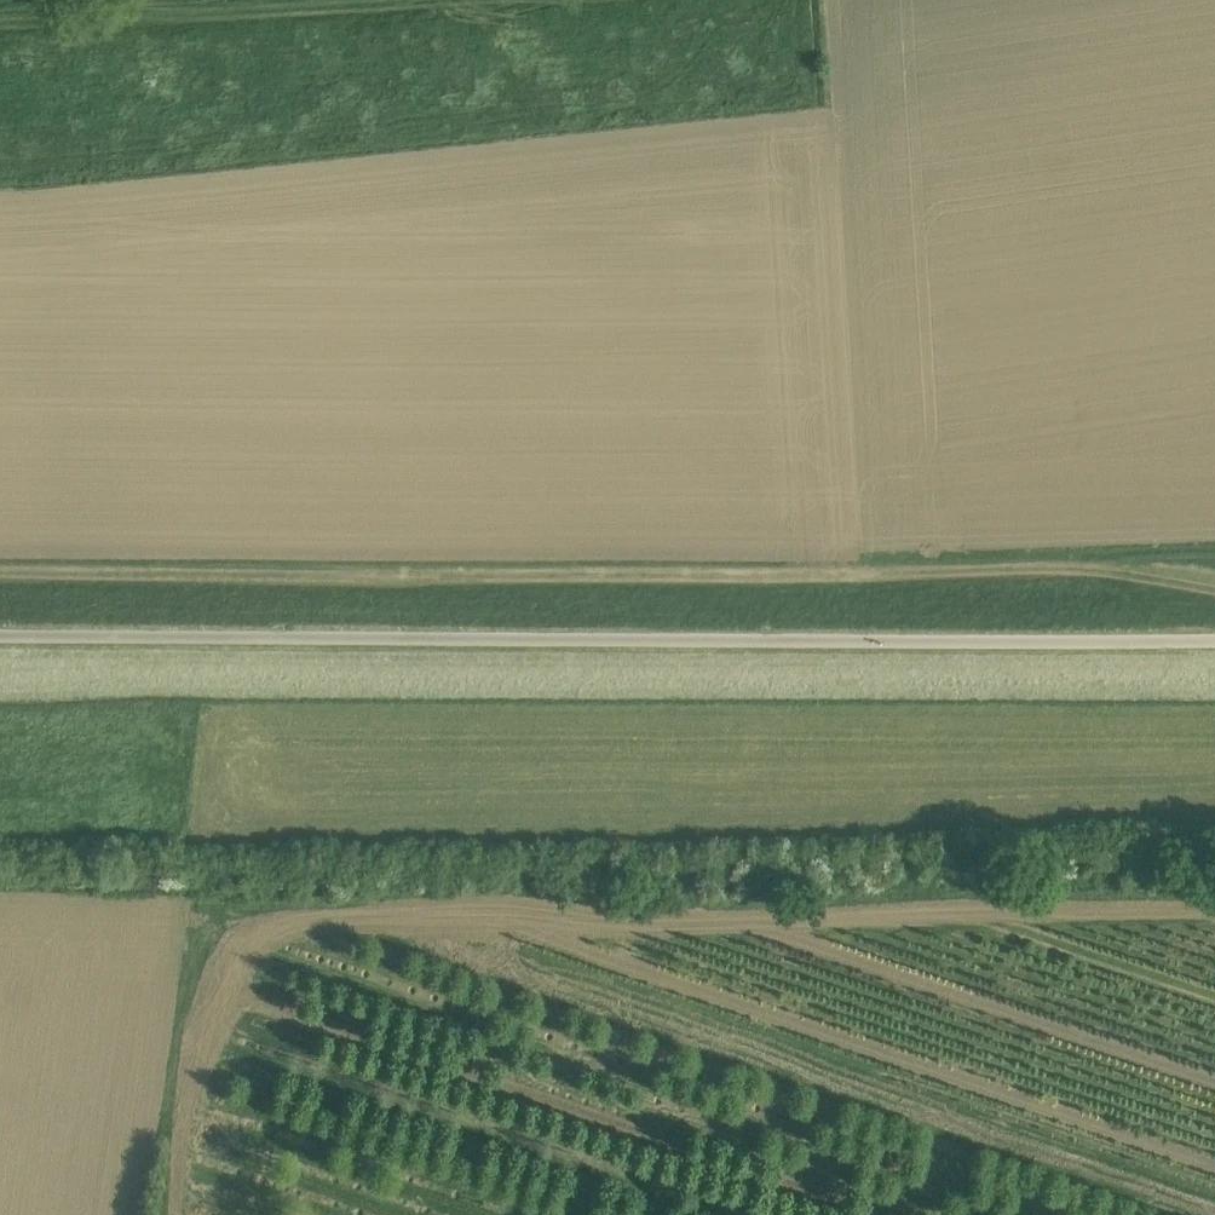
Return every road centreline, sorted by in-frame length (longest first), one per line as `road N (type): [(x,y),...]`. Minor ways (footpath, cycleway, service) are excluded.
road 1 (track): [(0,555),(1104,546),(1214,572)]

